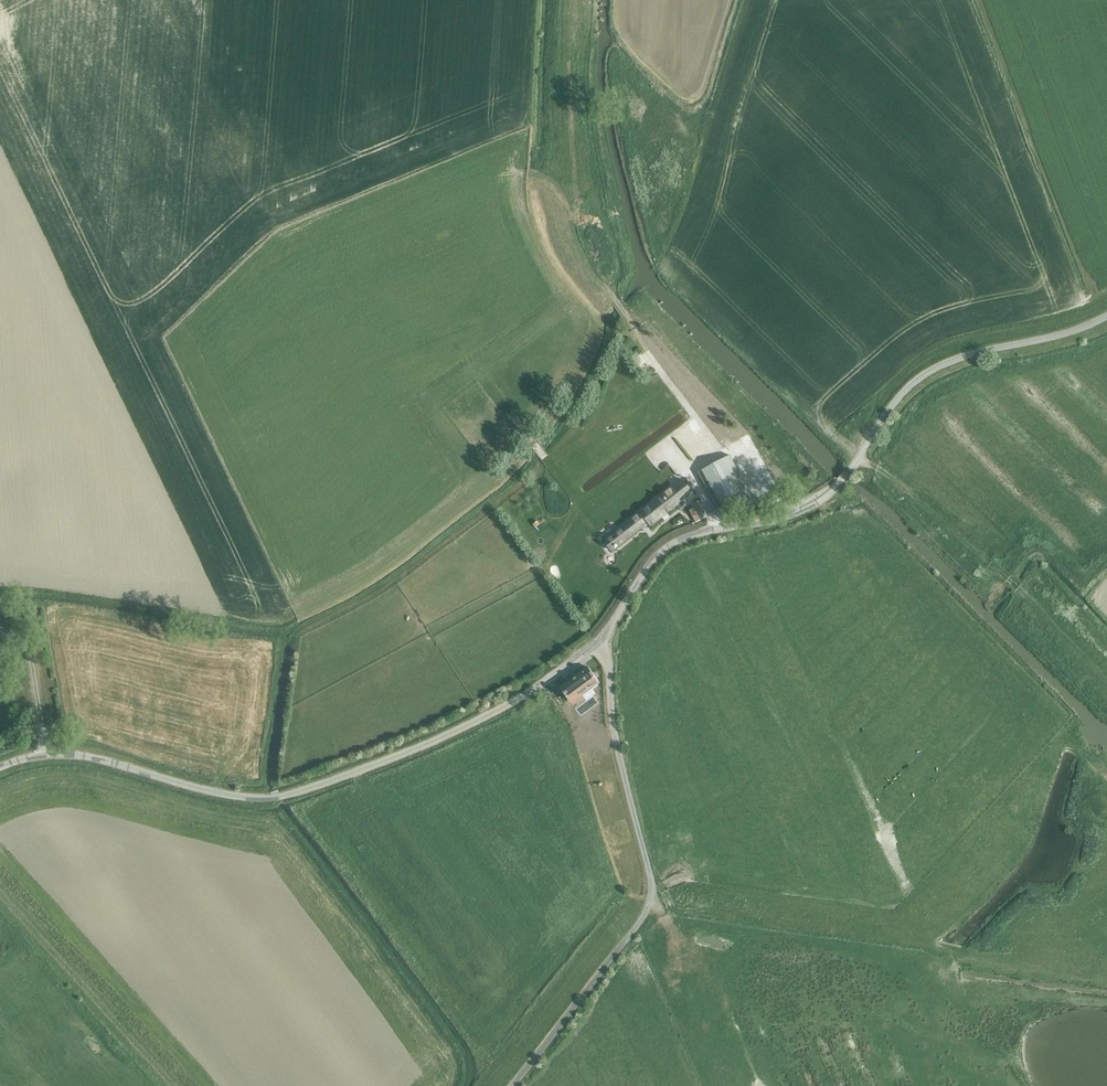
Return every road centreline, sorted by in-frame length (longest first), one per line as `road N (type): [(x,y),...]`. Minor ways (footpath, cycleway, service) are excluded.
road 1 (unclassified): [(599,641),(491,714),(285,796),(229,795),(61,754),(0,769)]
road 2 (unclassified): [(1106,316),(926,375),(828,494),(789,515),(673,544),(650,564),(599,641)]
road 3 (unclassified): [(514,1085),(651,899),(599,641)]

